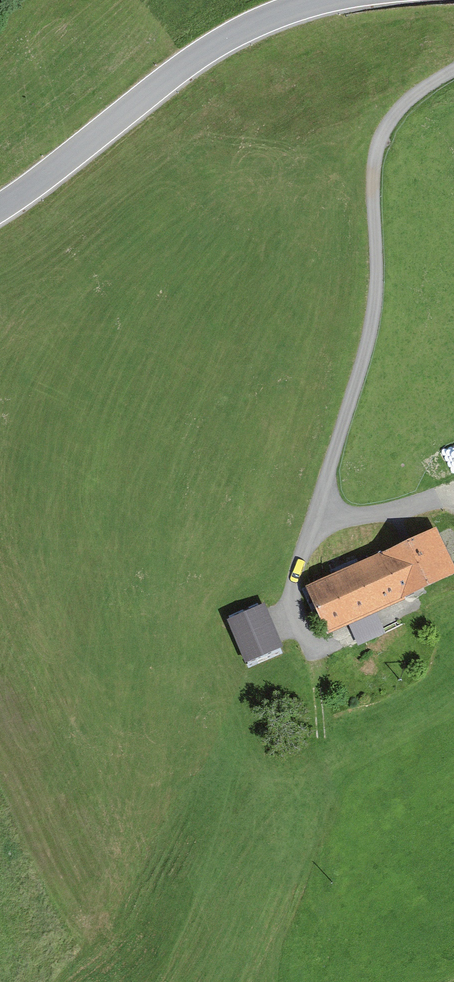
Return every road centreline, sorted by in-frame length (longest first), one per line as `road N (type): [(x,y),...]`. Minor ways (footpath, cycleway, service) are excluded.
road 1 (track): [(453,71),(388,125),(376,183),(379,306),(291,603),(315,655)]
road 2 (tertiary): [(320,0),(207,50),(0,207)]
road 3 (track): [(330,476),(330,512),(453,505)]

